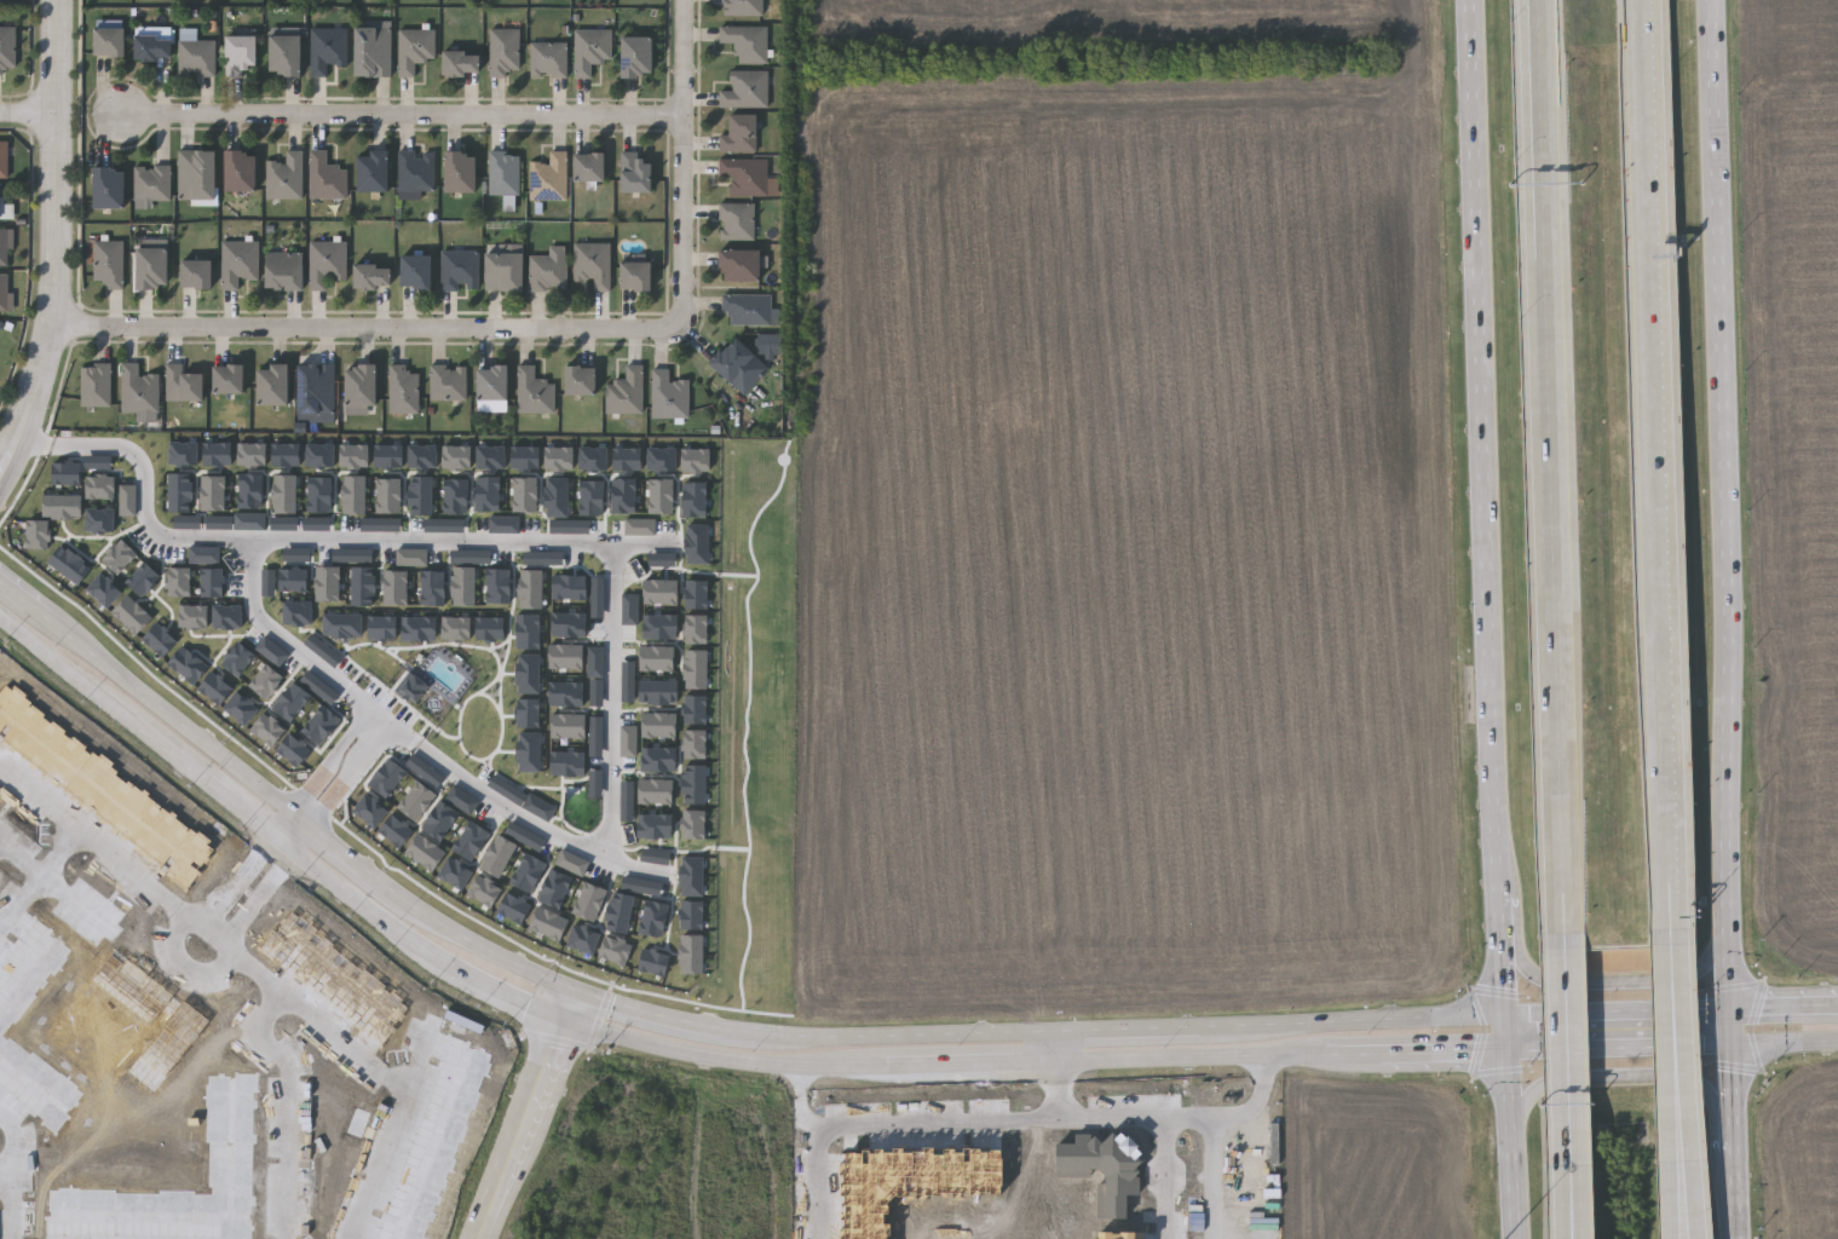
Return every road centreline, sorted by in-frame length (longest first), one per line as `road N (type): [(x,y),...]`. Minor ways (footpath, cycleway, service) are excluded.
road 1 (tertiary): [(565,1019),(666,1049),(799,1067),(1837,1042)]
road 2 (tertiary): [(1837,1006),(807,1037),(691,1024),(576,990)]
road 3 (secondary): [(1734,1047),(1710,0)]
road 4 (motorway): [(1665,947),(1643,0)]
road 5 (secondary): [(1471,0),(1492,806),(1502,898)]
road 6 (motorway): [(1537,73),(1557,947)]
road 7 (tertiary): [(0,615),(398,932),(565,1019)]
road 8 (residential): [(681,339),(54,327)]
road 9 (residential): [(111,106),(681,103)]
road 10 (tertiary): [(0,478),(27,422),(54,327),(56,0)]
road 11 (residential): [(681,0),(681,339)]
road 12 (tertiary): [(304,820),(54,624)]
road 13 (secondary): [(1503,920),(1526,966),(1558,984),(1681,981),(1710,963),(1727,914)]
road 14 (secondary): [(1735,1126),(1695,1080),(1565,1079),(1537,1090),(1511,1151)]
road 15 (tertiary): [(482,1238),(576,990)]
road 16 (tertiary): [(576,990),(460,935),(369,872)]
road 17 (secondary): [(1506,1016),(1517,1238)]
road 18 (motorway): [(1557,947),(1565,1165)]
road 19 (motorway): [(1677,1137),(1665,947)]

